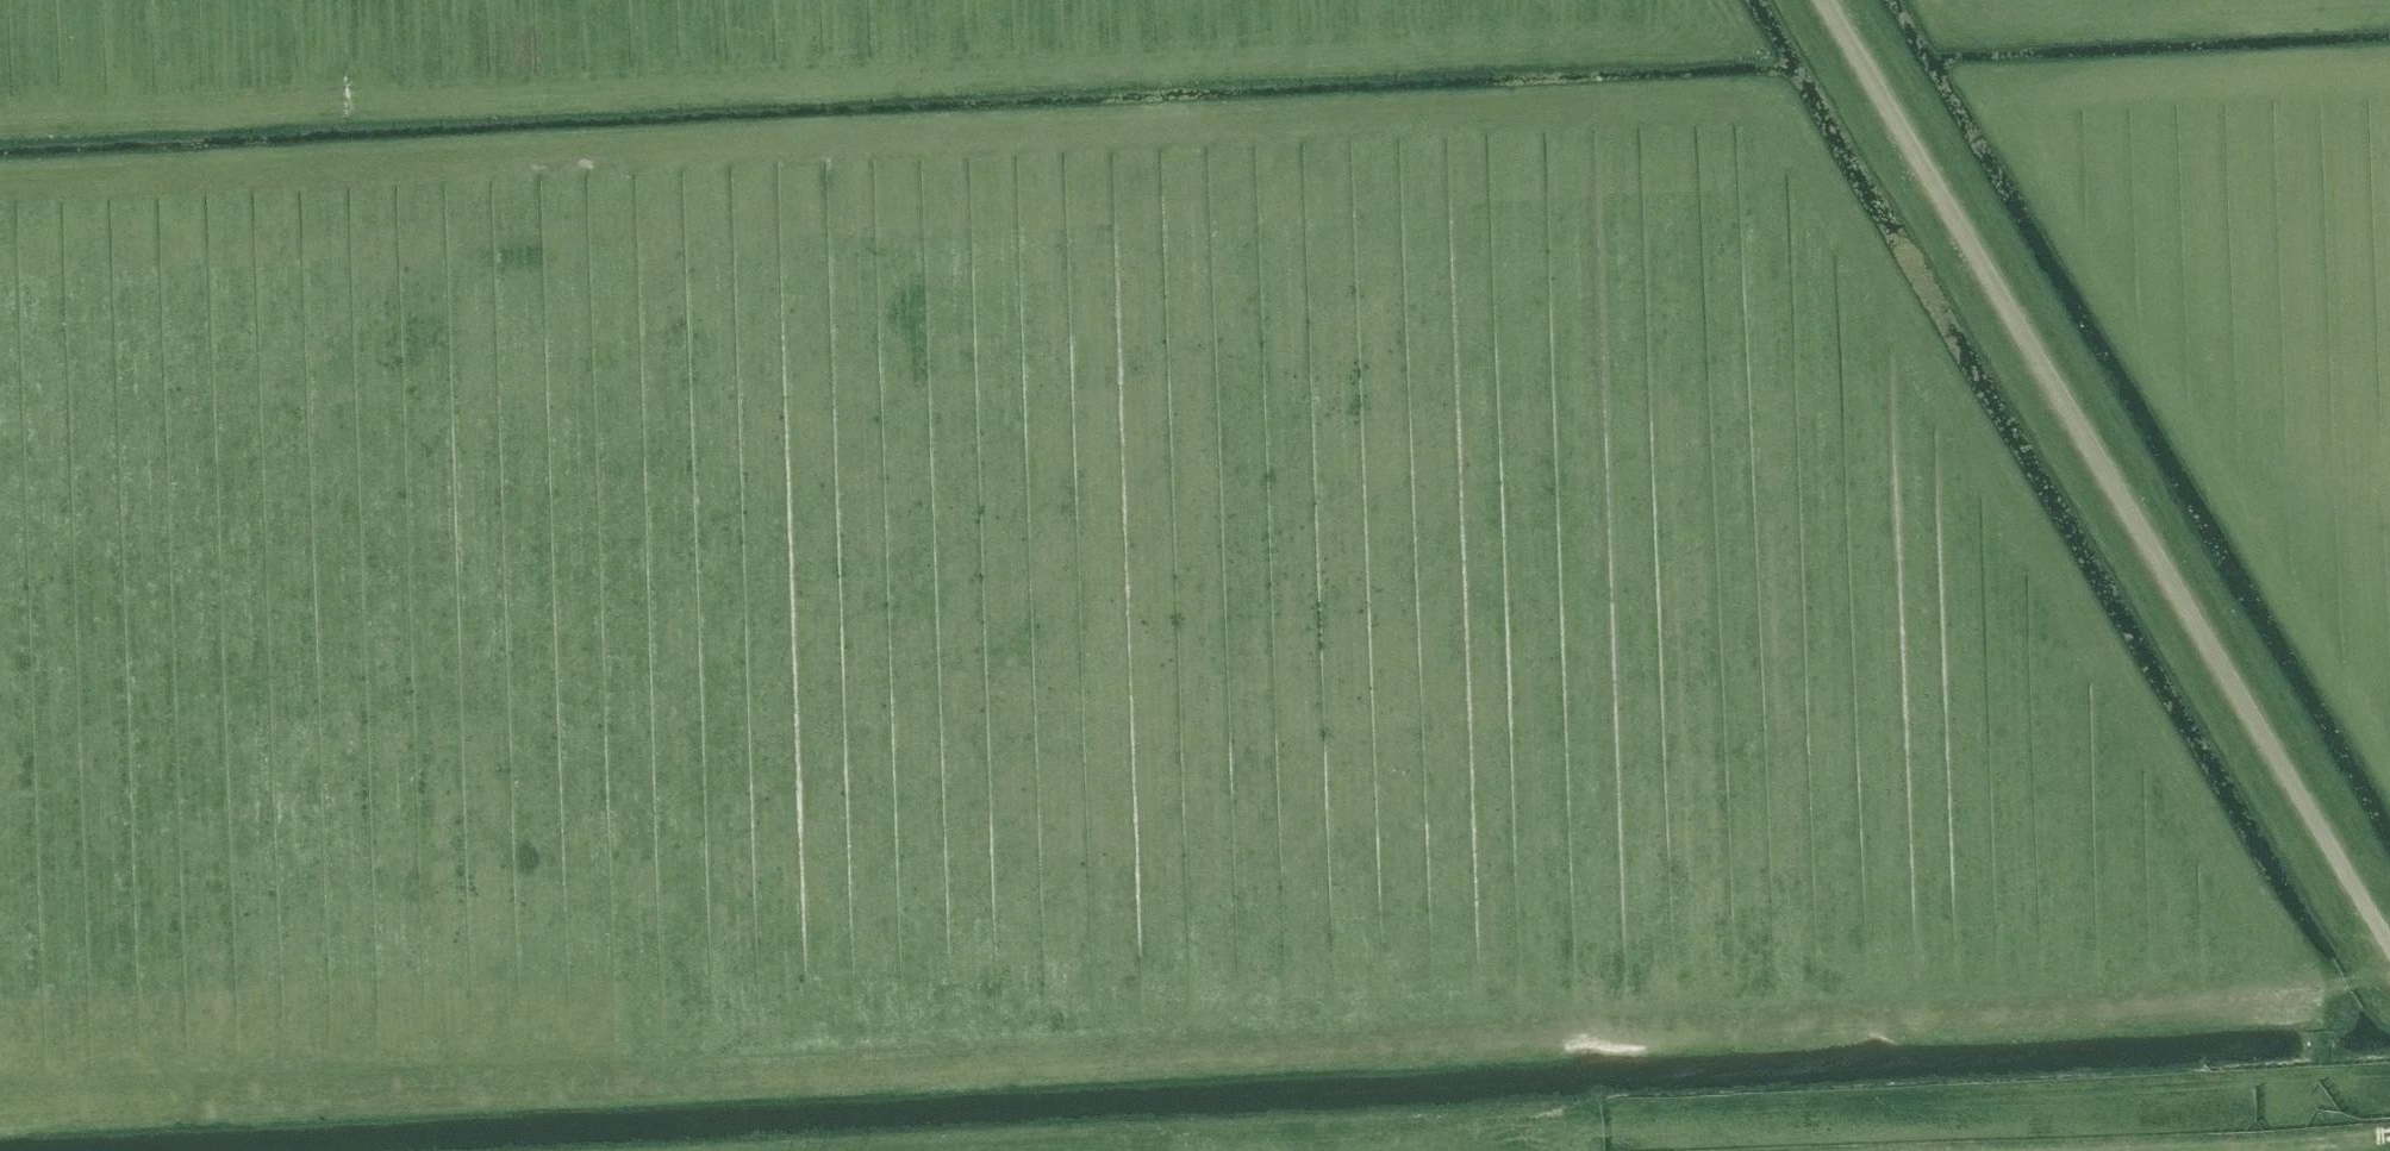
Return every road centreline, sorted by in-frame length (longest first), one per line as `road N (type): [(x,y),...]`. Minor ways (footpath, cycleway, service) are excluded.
road 1 (unclassified): [(2389,948),(1824,0)]
road 2 (track): [(2389,1122),(1792,1150)]

